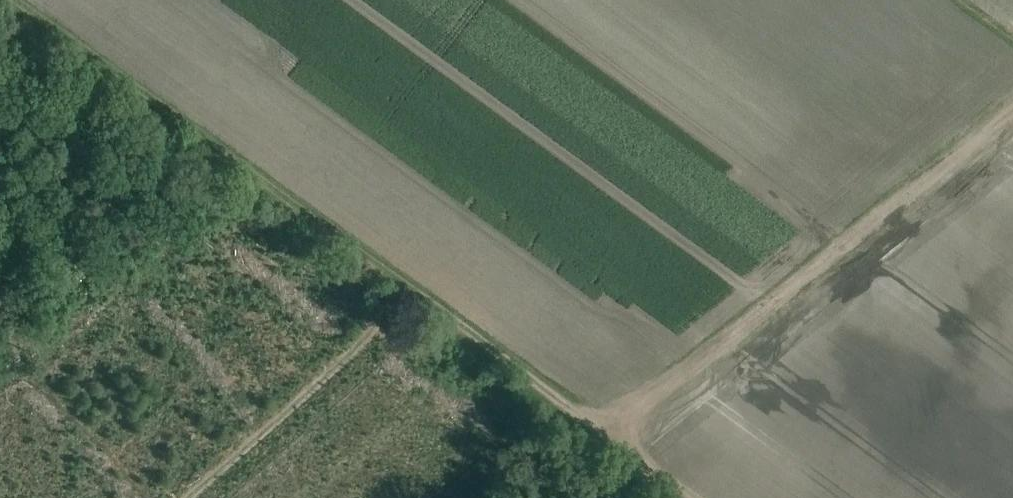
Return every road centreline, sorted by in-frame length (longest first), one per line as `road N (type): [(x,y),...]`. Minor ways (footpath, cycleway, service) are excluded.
road 1 (track): [(696,497),(212,154)]
road 2 (track): [(1012,111),(612,433)]
road 3 (track): [(172,497),(401,289)]
road 4 (track): [(0,252),(212,154)]

